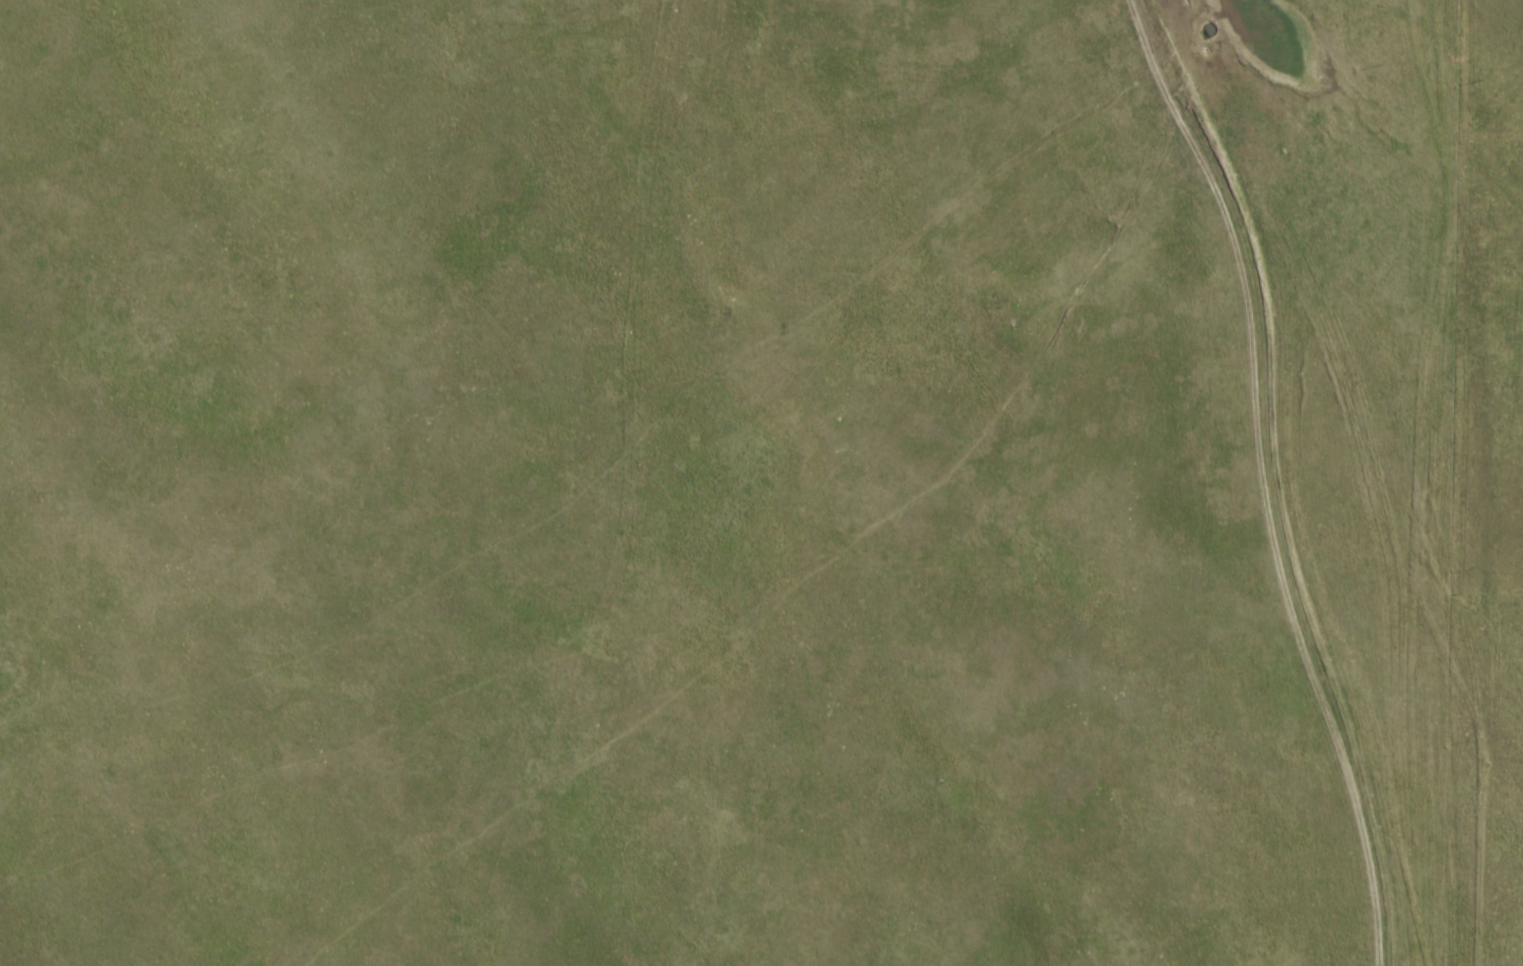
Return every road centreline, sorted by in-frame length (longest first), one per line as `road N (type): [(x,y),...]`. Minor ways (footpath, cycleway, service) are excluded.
road 1 (residential): [(1448,965),(1448,695),(1377,515),(1318,226),(1180,0)]

